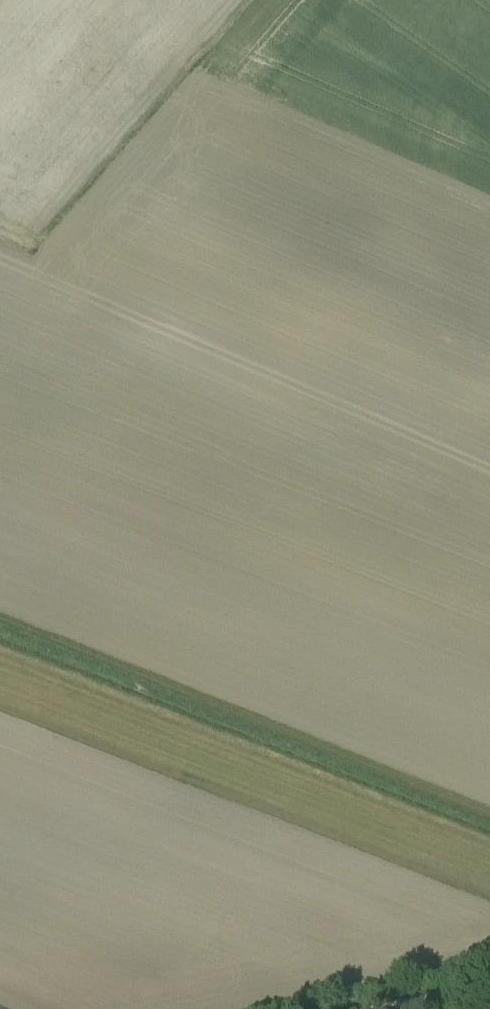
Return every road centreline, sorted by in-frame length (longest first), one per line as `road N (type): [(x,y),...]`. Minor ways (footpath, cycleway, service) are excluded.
road 1 (track): [(372,1008),(489,979)]

